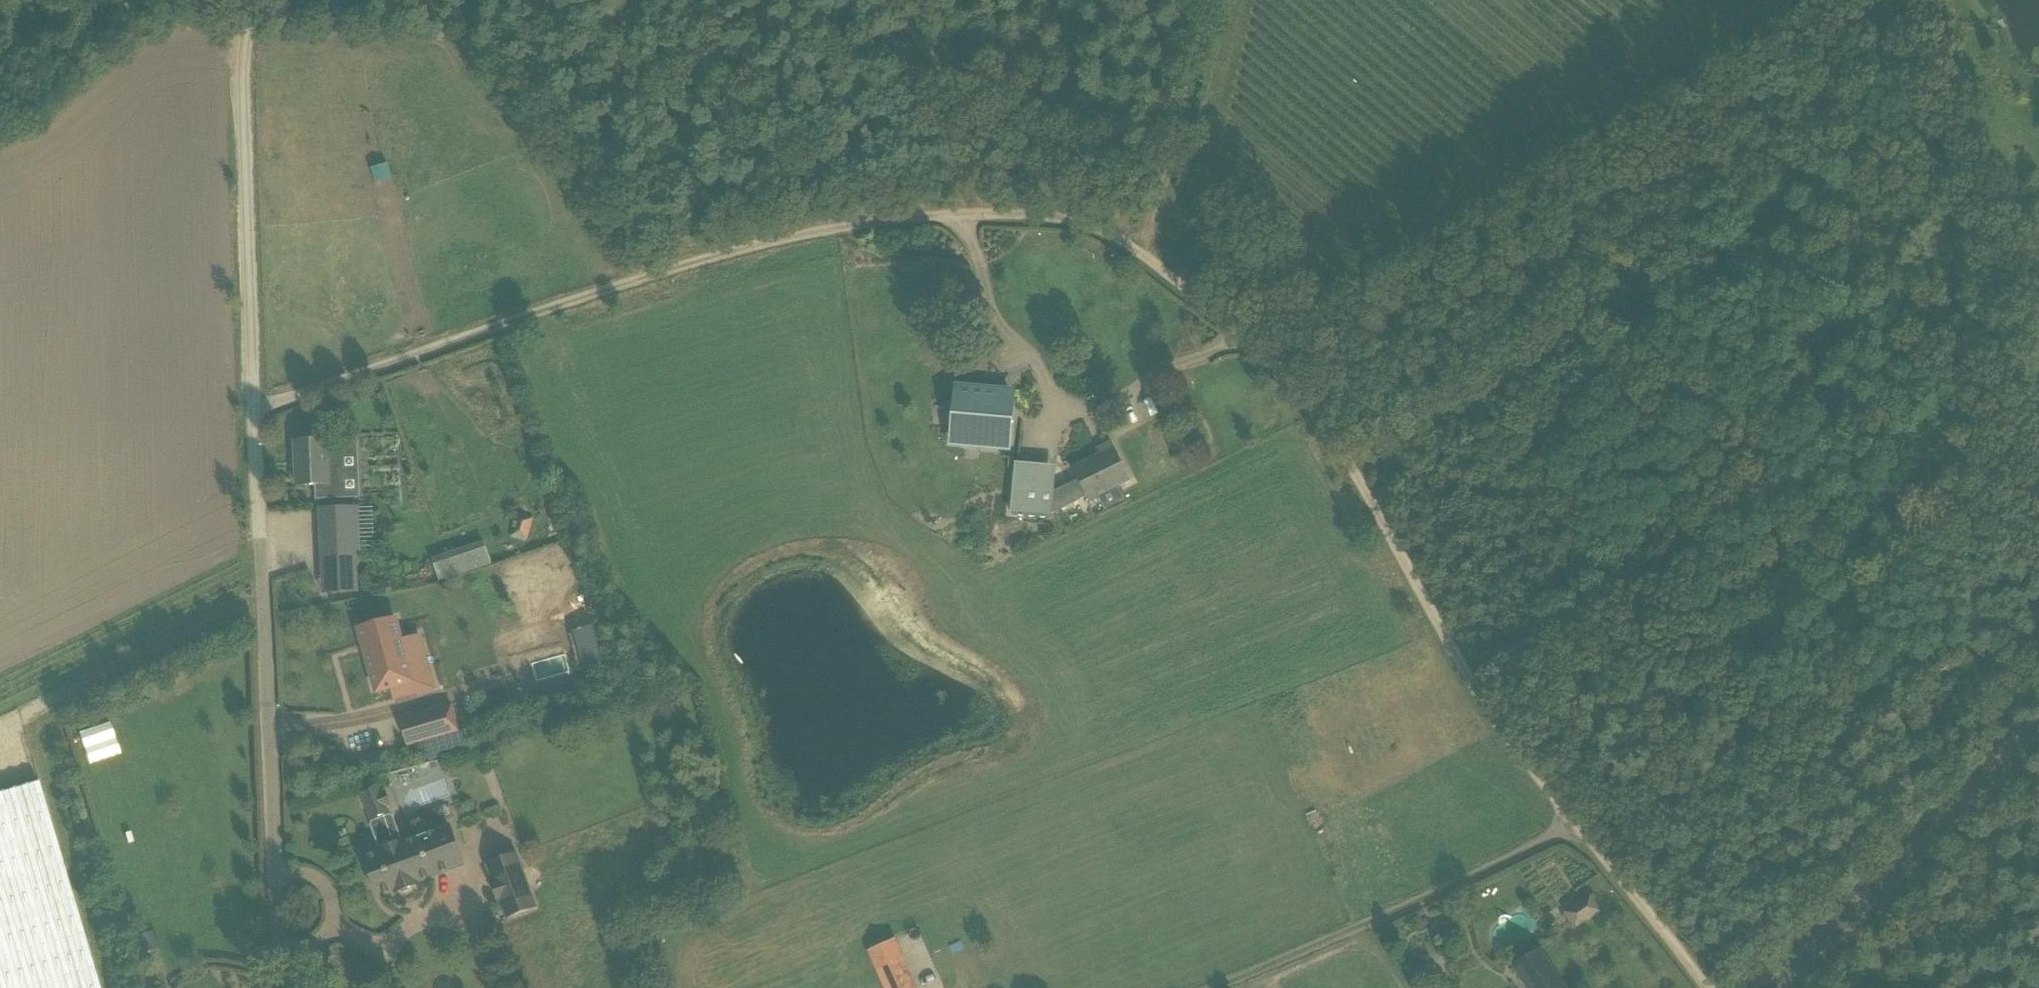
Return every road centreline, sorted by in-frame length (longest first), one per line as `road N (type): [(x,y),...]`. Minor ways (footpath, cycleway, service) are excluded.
road 1 (unclassified): [(282,987),(241,66),(254,0)]
road 2 (track): [(1711,987),(1495,721),(1298,387),(1232,310),(1116,224)]
road 3 (track): [(1116,224),(1080,211),(963,212),(781,244),(257,418)]
road 4 (track): [(2038,374),(1999,314),(1895,35),(1868,0)]
road 5 (track): [(1222,987),(1553,846),(1591,839)]
road 6 (tertiary): [(1770,987),(2038,724)]
road 7 (track): [(1116,224),(919,27)]
road 8 (track): [(1221,0),(1195,122),(1147,245)]
road 9 (track): [(963,212),(919,27)]

